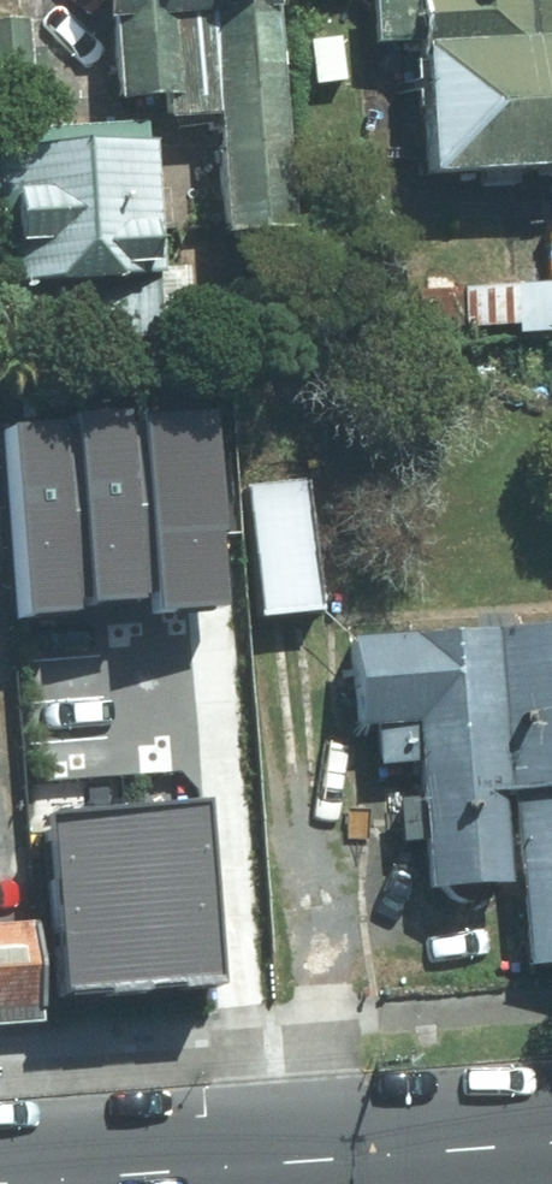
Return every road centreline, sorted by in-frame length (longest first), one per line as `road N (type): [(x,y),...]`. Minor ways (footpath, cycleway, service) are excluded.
road 1 (secondary): [(0,1177),(551,1139)]

